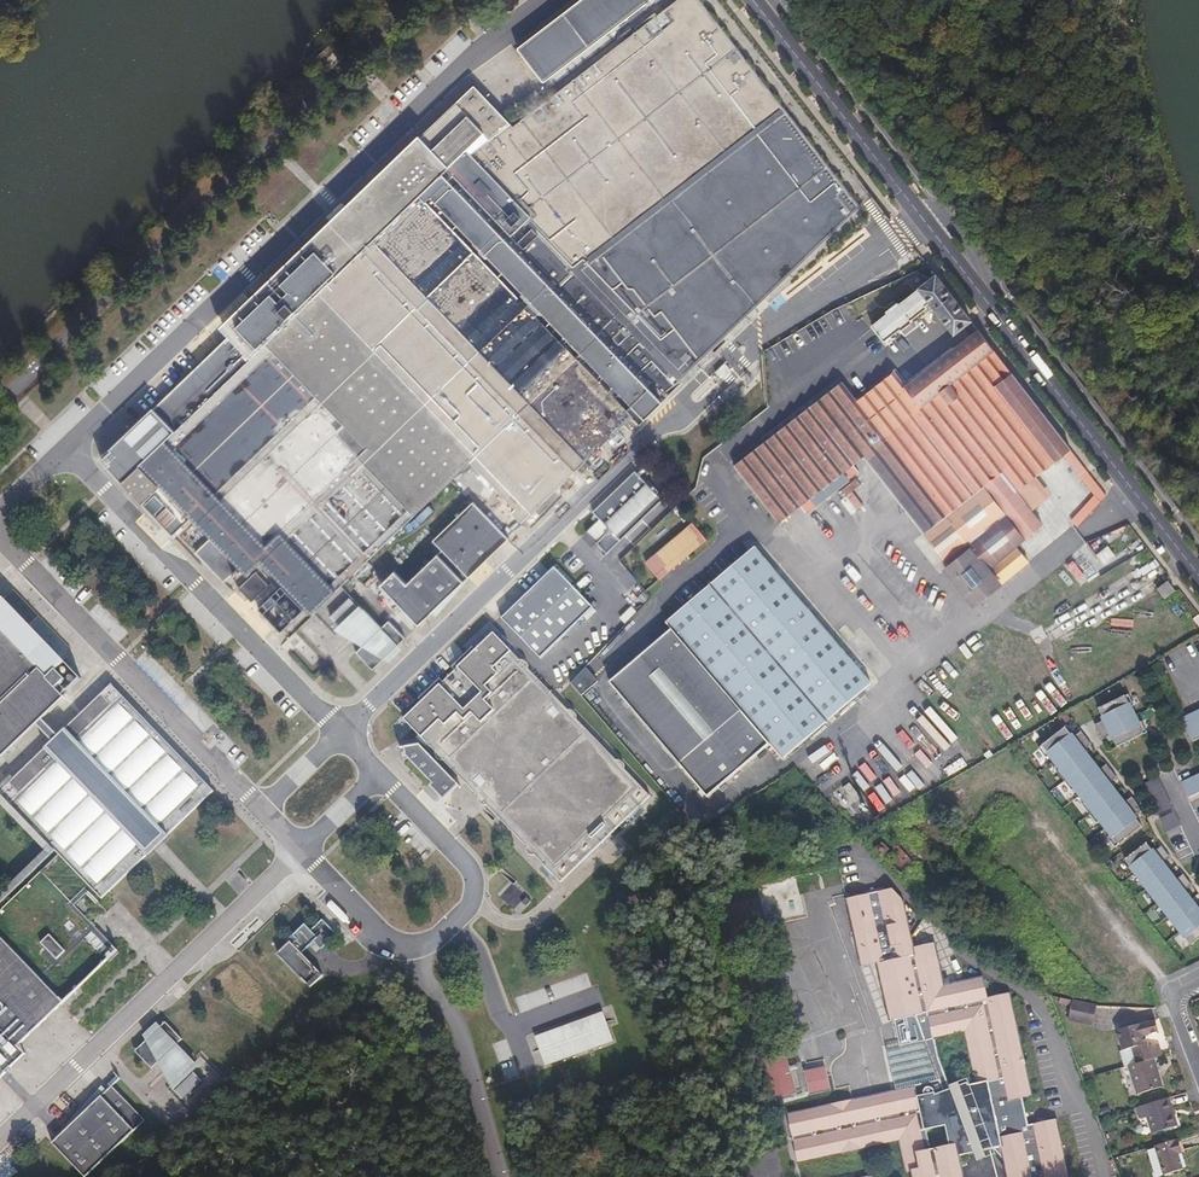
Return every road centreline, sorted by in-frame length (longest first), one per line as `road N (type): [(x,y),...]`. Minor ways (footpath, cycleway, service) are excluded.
road 1 (primary): [(752,0),(1198,576)]
road 2 (track): [(0,409),(420,0)]
road 3 (track): [(1105,0),(1198,273)]

